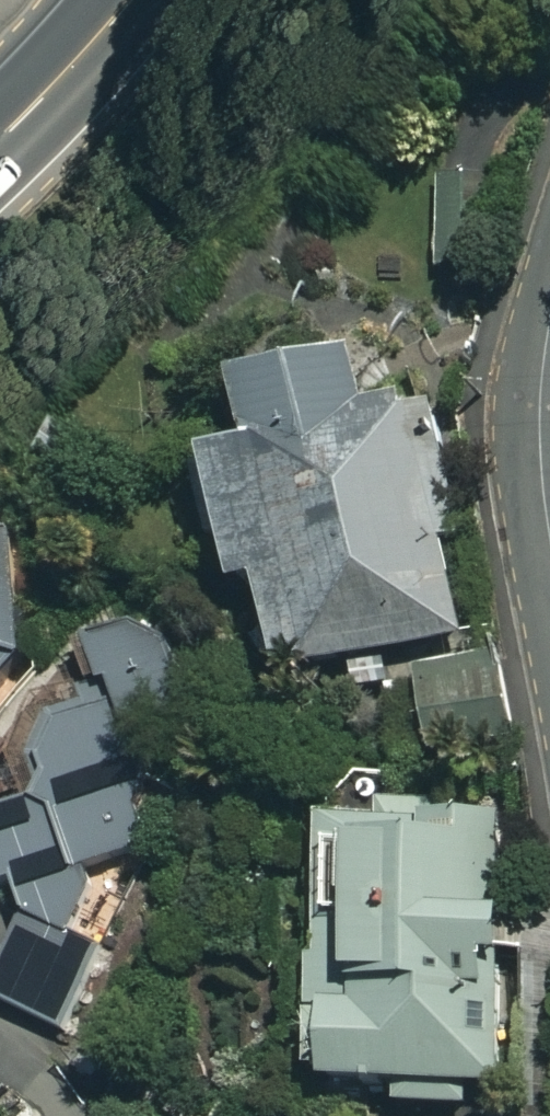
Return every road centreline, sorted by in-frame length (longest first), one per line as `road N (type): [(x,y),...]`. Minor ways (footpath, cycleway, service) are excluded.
road 1 (tertiary): [(549,537),(540,443),(549,319)]
road 2 (trunk): [(0,129),(129,0)]

